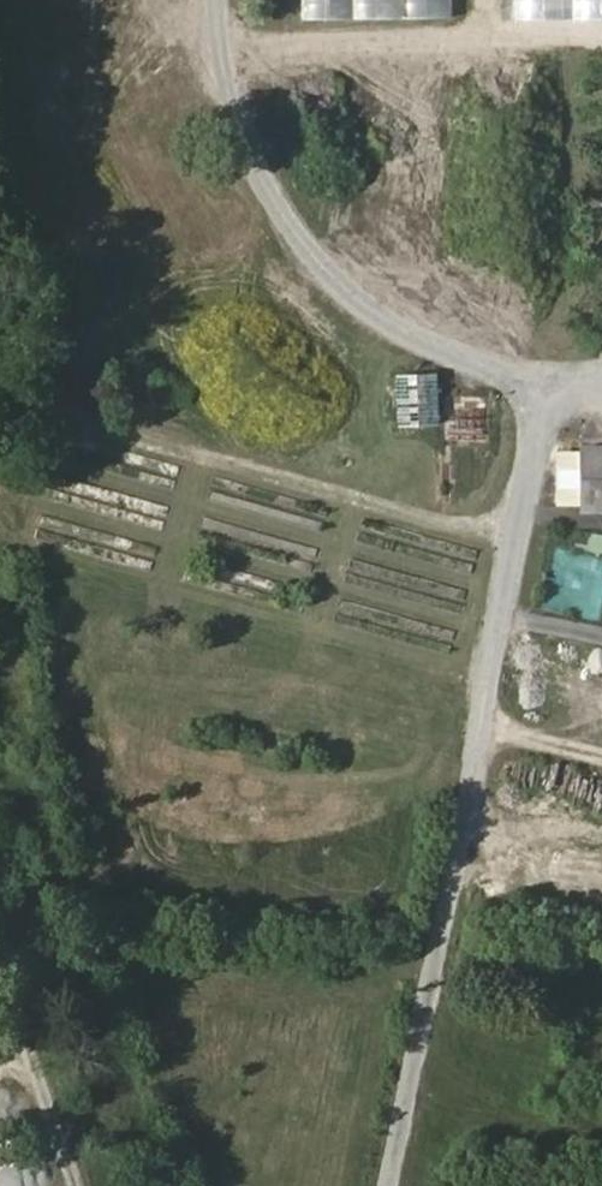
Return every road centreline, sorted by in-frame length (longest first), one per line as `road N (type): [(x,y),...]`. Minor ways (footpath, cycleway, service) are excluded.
road 1 (track): [(389,1185),(558,392)]
road 2 (track): [(225,40),(550,28),(601,38)]
road 3 (track): [(0,959),(75,1185)]

